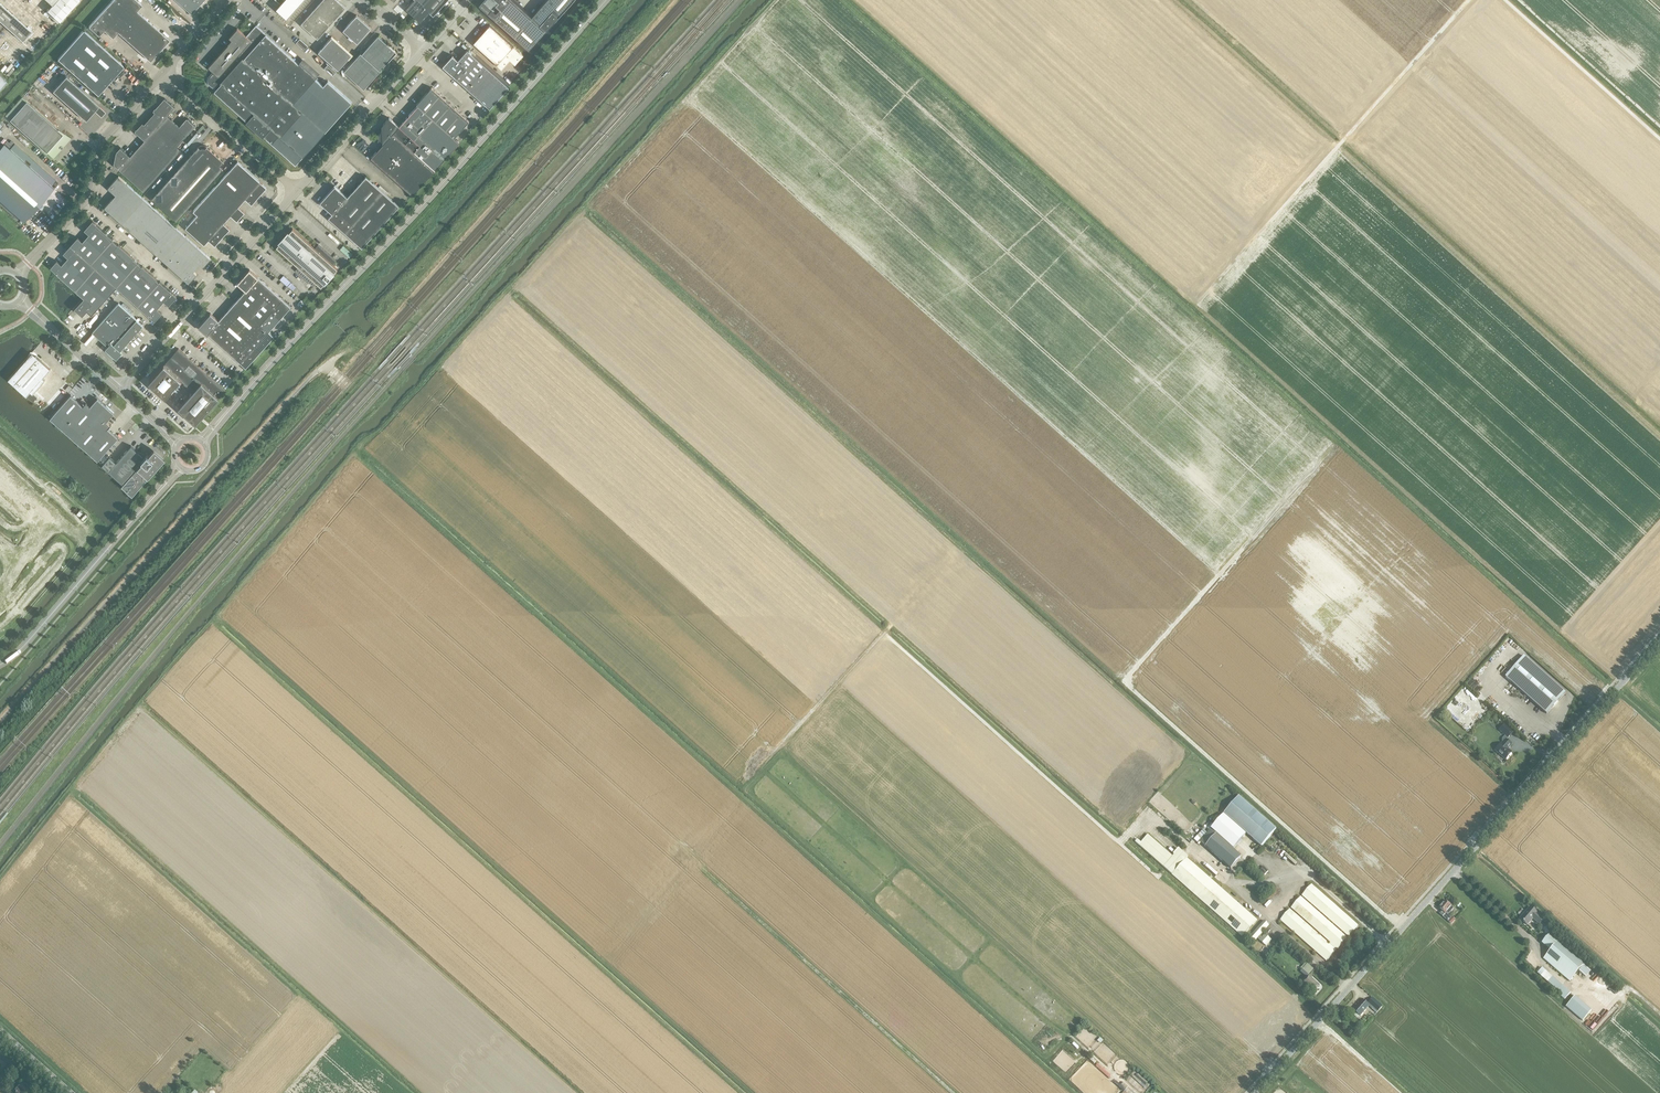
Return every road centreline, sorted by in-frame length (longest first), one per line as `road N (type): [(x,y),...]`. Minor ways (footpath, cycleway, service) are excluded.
road 1 (tertiary): [(1255,1092),(1659,640)]
road 2 (secondary): [(227,412),(604,0)]
road 3 (track): [(1241,550),(1123,682),(1401,930)]
road 4 (track): [(672,0),(376,331),(326,368)]
road 5 (track): [(1160,878),(887,635),(791,734)]
road 6 (track): [(586,769),(952,1092)]
road 7 (track): [(1265,225),(1469,0)]
road 8 (unclassified): [(120,390),(298,188)]
road 9 (unclassified): [(17,273),(87,198),(97,144),(164,71)]
road 10 (secondary): [(0,664),(31,639),(157,492)]
road 11 (track): [(1506,0),(1659,139)]
road 12 (track): [(1659,126),(1519,0)]
road 13 (unclassified): [(298,188),(422,49)]
road 14 (unclassified): [(298,188),(164,71)]
road 15 (tertiary): [(120,390),(21,301)]

